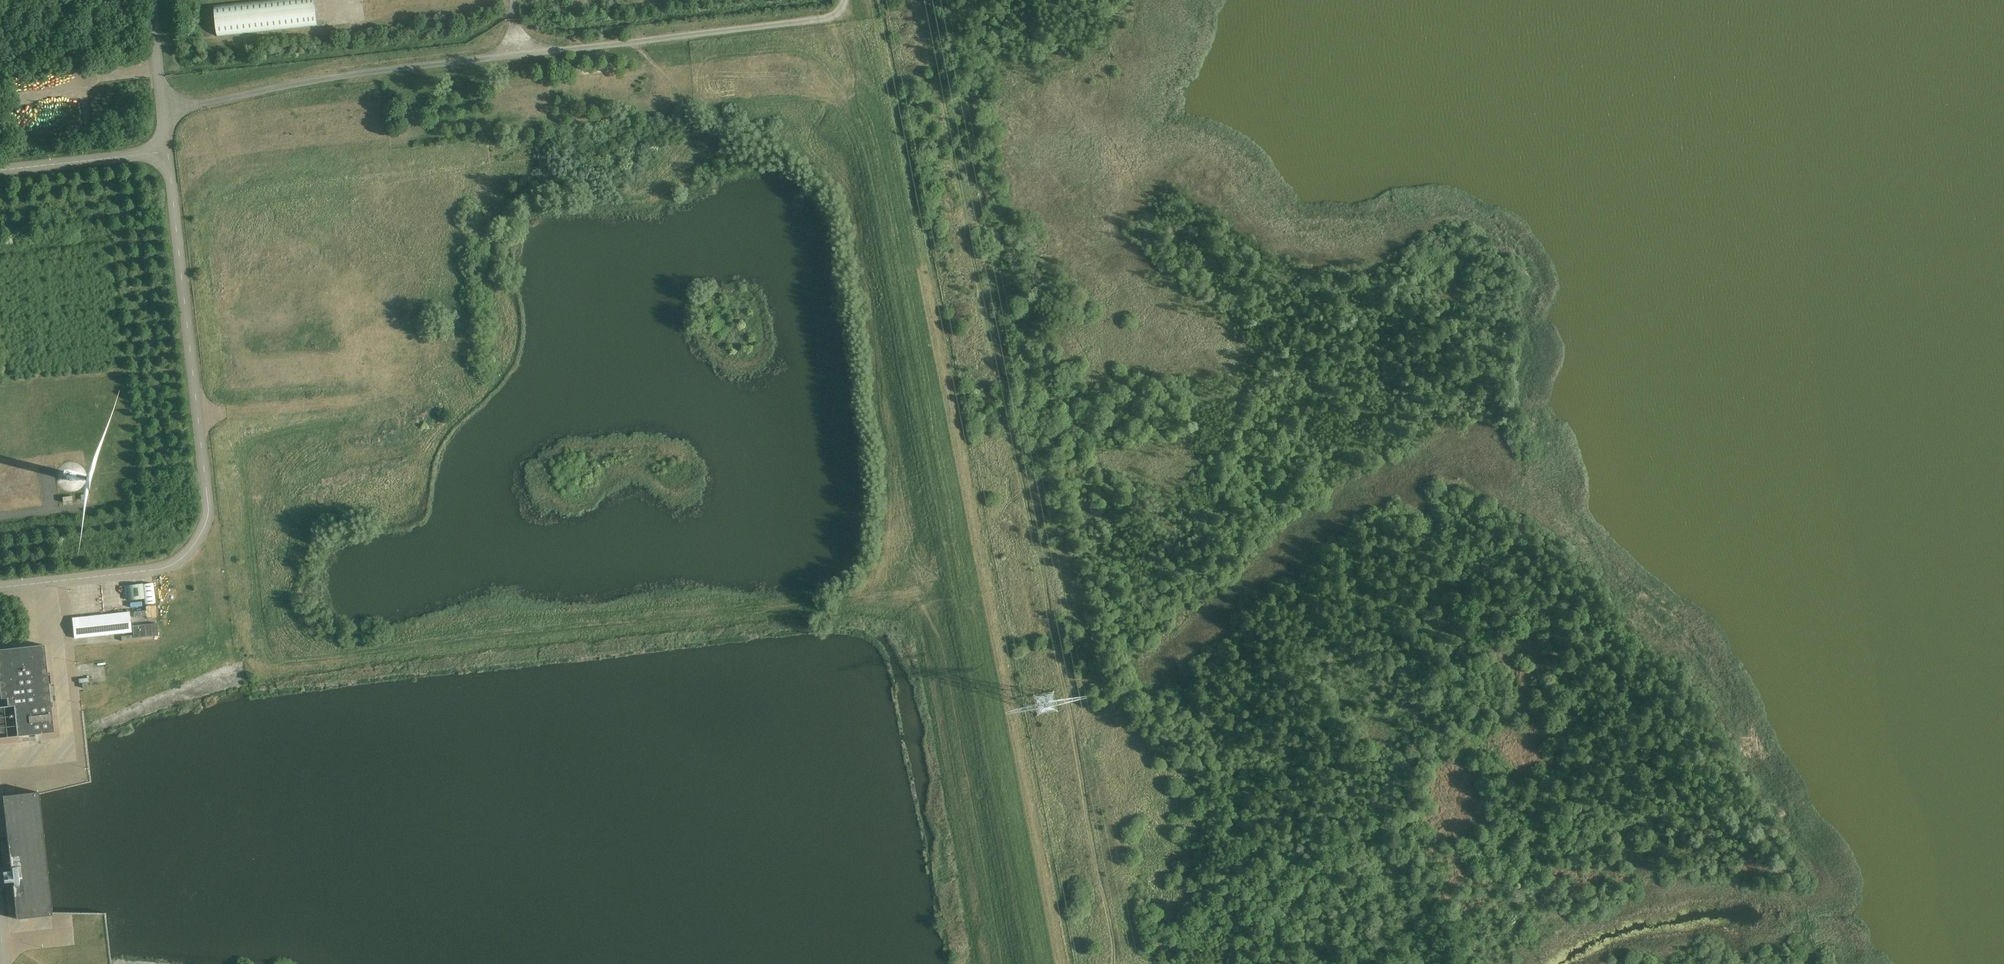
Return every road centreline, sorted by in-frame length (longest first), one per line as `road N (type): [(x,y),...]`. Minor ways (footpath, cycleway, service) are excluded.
road 1 (track): [(1115,963),(1041,564),(964,213)]

